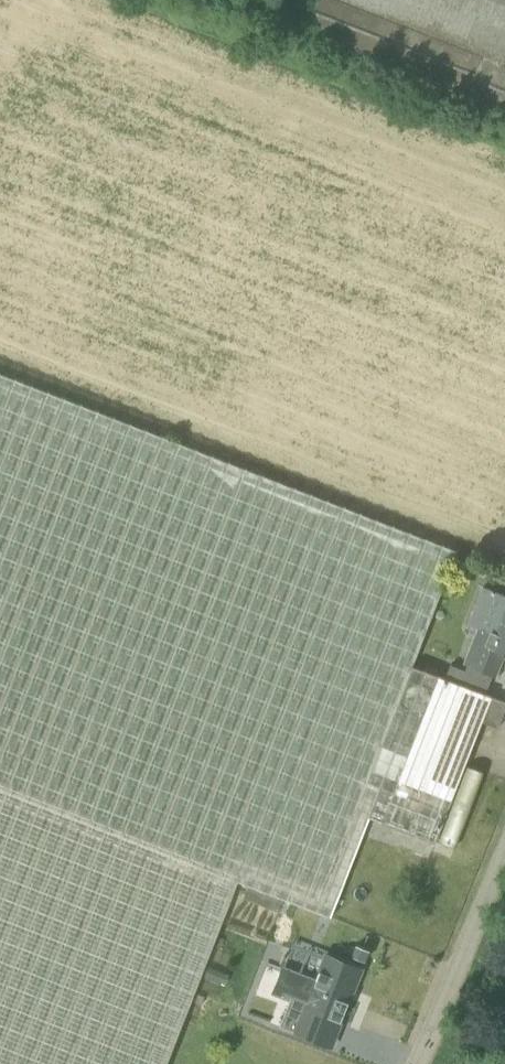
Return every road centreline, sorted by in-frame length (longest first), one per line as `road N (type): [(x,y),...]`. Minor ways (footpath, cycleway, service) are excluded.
road 1 (unclassified): [(417,1063),(504,878)]

